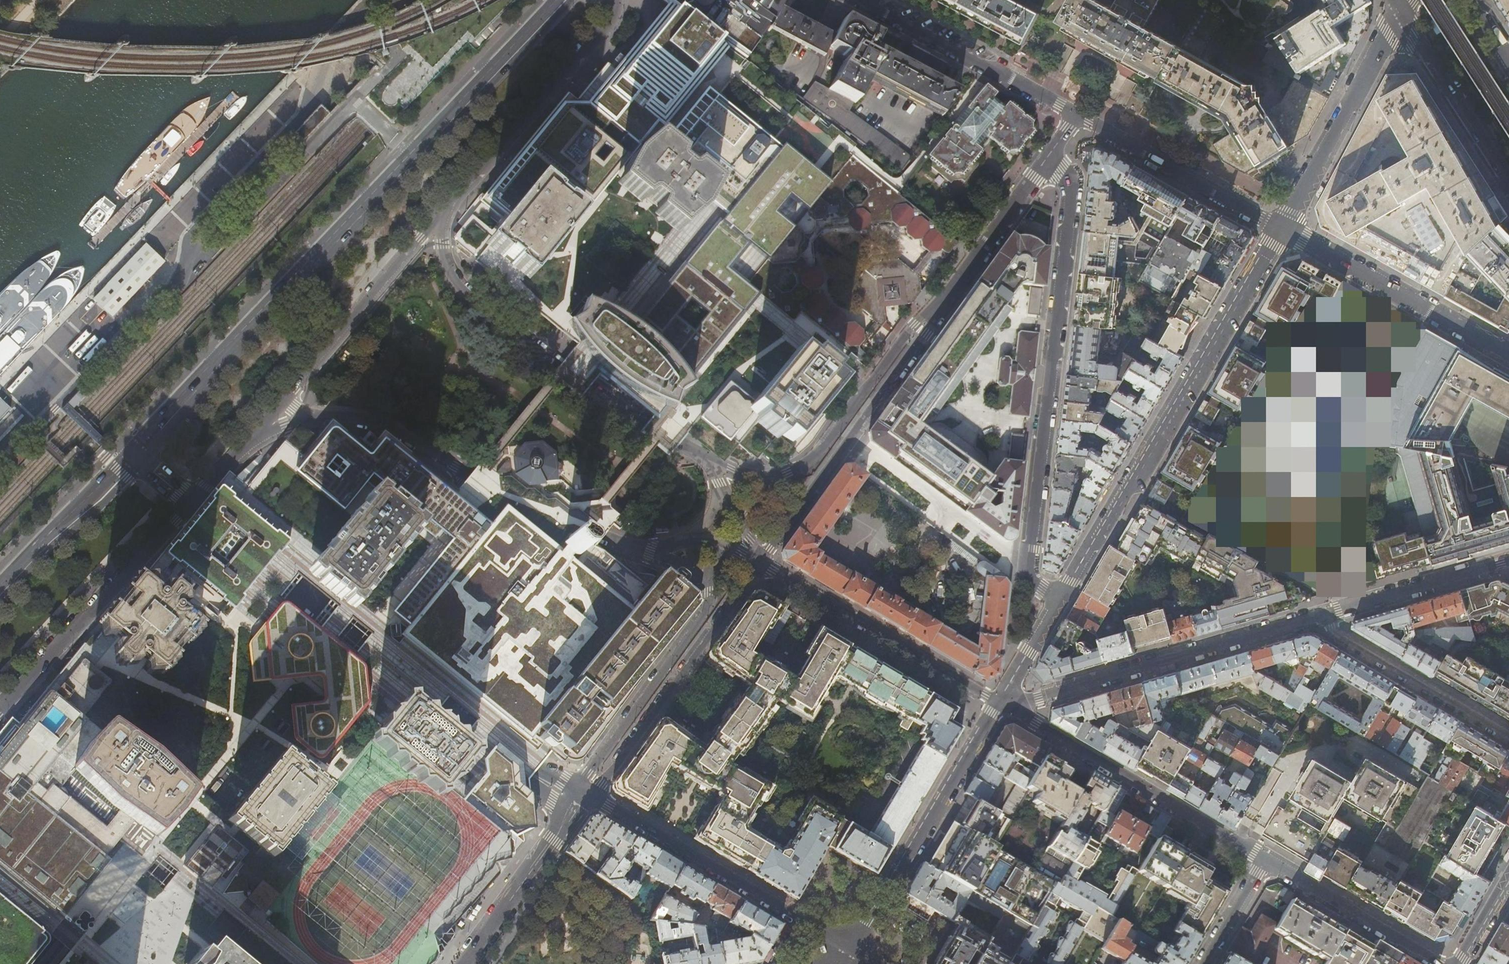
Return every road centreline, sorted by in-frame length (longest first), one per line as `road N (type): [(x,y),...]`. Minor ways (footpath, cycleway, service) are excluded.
road 1 (primary): [(559,0),(233,343),(136,458)]
road 2 (residential): [(1058,600),(1028,575),(1071,184),(1049,154)]
road 3 (residential): [(773,478),(730,473),(685,450),(465,295),(442,255),(440,212)]
road 4 (residential): [(1058,600),(1283,229)]
road 5 (residential): [(998,704),(1038,699),(1307,620)]
road 6 (residential): [(851,949),(608,807),(579,797)]
road 7 (residential): [(759,562),(937,309)]
road 8 (residential): [(998,704),(1265,859)]
road 9 (residential): [(353,636),(159,871)]
road 10 (residential): [(245,440),(440,212)]
road 11 (residential): [(579,797),(603,784),(759,562)]
road 12 (residential): [(851,949),(998,704)]
road 13 (residential): [(0,709),(189,504)]
road 14 (residential): [(579,797),(532,776),(353,636)]
road 15 (residential): [(759,562),(998,704)]
road 16 (residential): [(440,212),(612,15),(615,0)]
road 17 (residential): [(1508,355),(1283,229)]
road 18 (residential): [(245,440),(332,415),(387,425),(484,476)]
road 19 (residential): [(708,583),(704,615),(587,772),(579,797)]
road 20 (residential): [(484,476),(603,536),(656,552),(708,583)]
road 21 (residential): [(1283,229),(1400,13)]
road 22 (residential): [(937,309),(915,326),(808,465),(773,478)]
road 23 (residential): [(1077,115),(869,0)]
road 24 (residential): [(1283,229),(1077,115)]
road 25 (residential): [(1307,620),(1508,736)]
road 26 (residential): [(353,636),(189,504)]
road 27 (residential): [(1307,620),(1508,561)]
road 28 (residential): [(484,476),(353,636)]
road 29 (residential): [(159,871),(0,741)]
road 30 (residential): [(1265,859),(1440,963)]
road 31 (residential): [(463,963),(579,797)]
road 32 (secondary): [(1400,13),(1508,182)]
road 33 (residential): [(937,309),(1049,154)]
road 34 (primary): [(136,458),(0,586)]
road 35 (residential): [(268,963),(159,871)]
road 36 (residential): [(1265,859),(1202,963)]
road 37 (residential): [(159,871),(83,963)]

